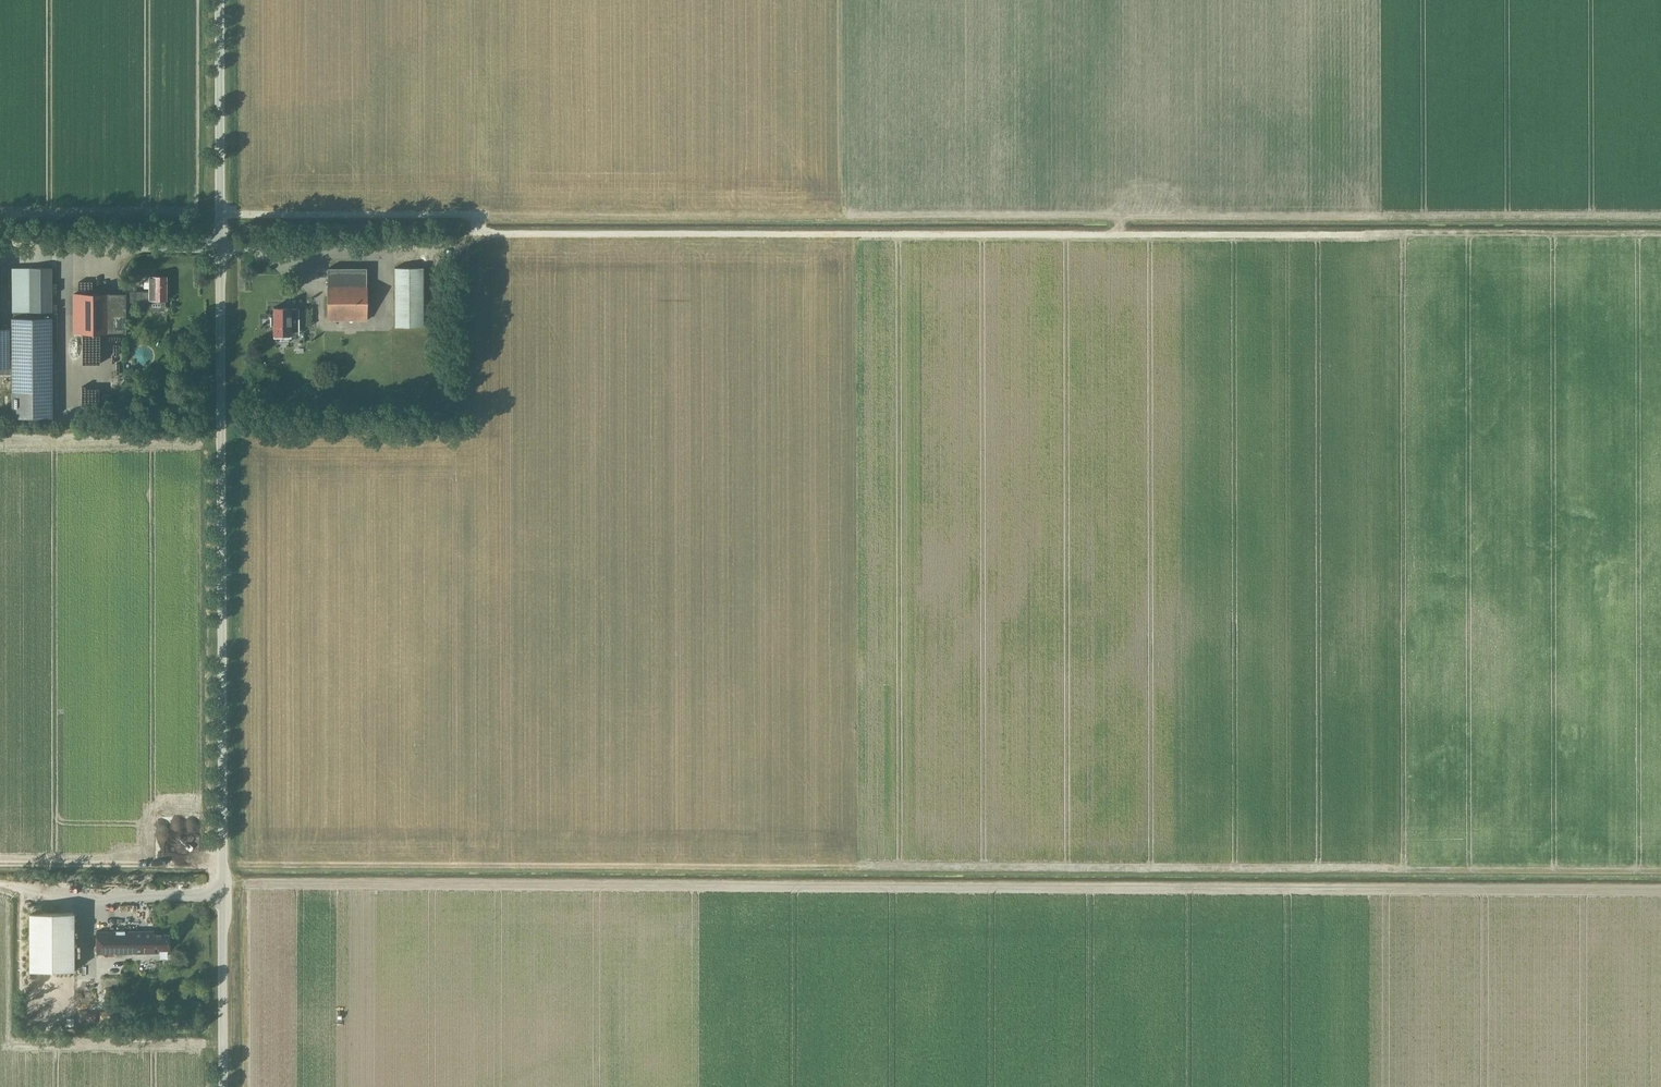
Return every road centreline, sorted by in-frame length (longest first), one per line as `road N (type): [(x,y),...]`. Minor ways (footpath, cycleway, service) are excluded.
road 1 (unclassified): [(223,1086),(219,0)]

